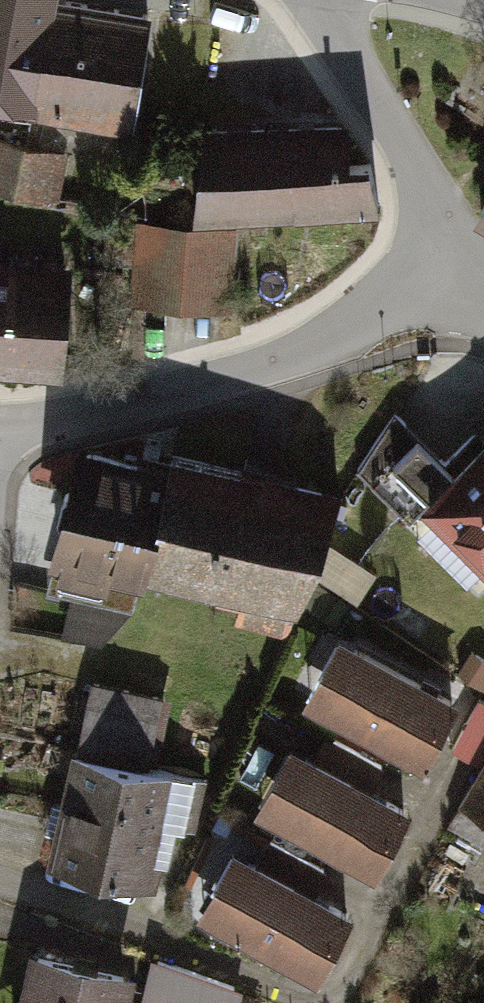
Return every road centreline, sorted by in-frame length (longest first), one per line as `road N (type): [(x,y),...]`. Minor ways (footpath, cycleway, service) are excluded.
road 1 (residential): [(0,431),(225,387),(357,339),(465,272)]
road 2 (residential): [(318,0),(465,272)]

